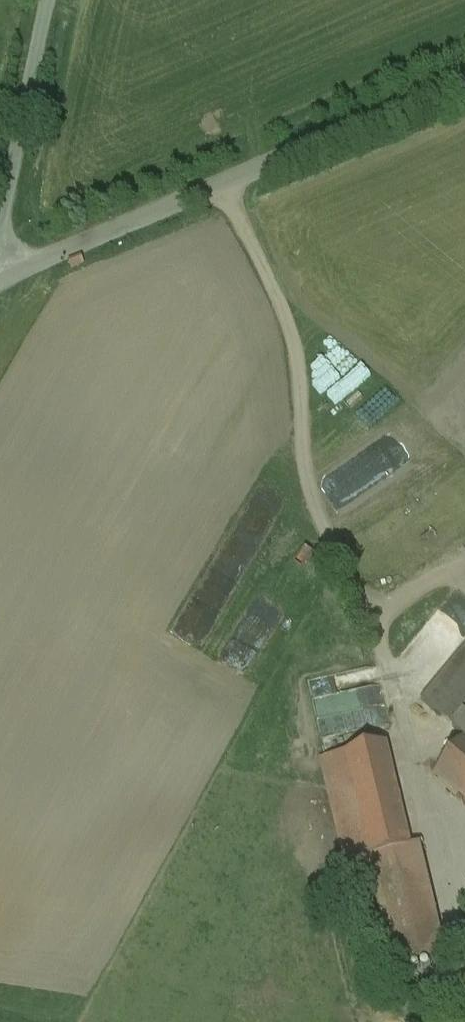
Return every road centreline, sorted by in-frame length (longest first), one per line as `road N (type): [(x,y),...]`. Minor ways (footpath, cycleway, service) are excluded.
road 1 (unclassified): [(0,278),(464,82)]
road 2 (unclassified): [(0,224),(47,0)]

